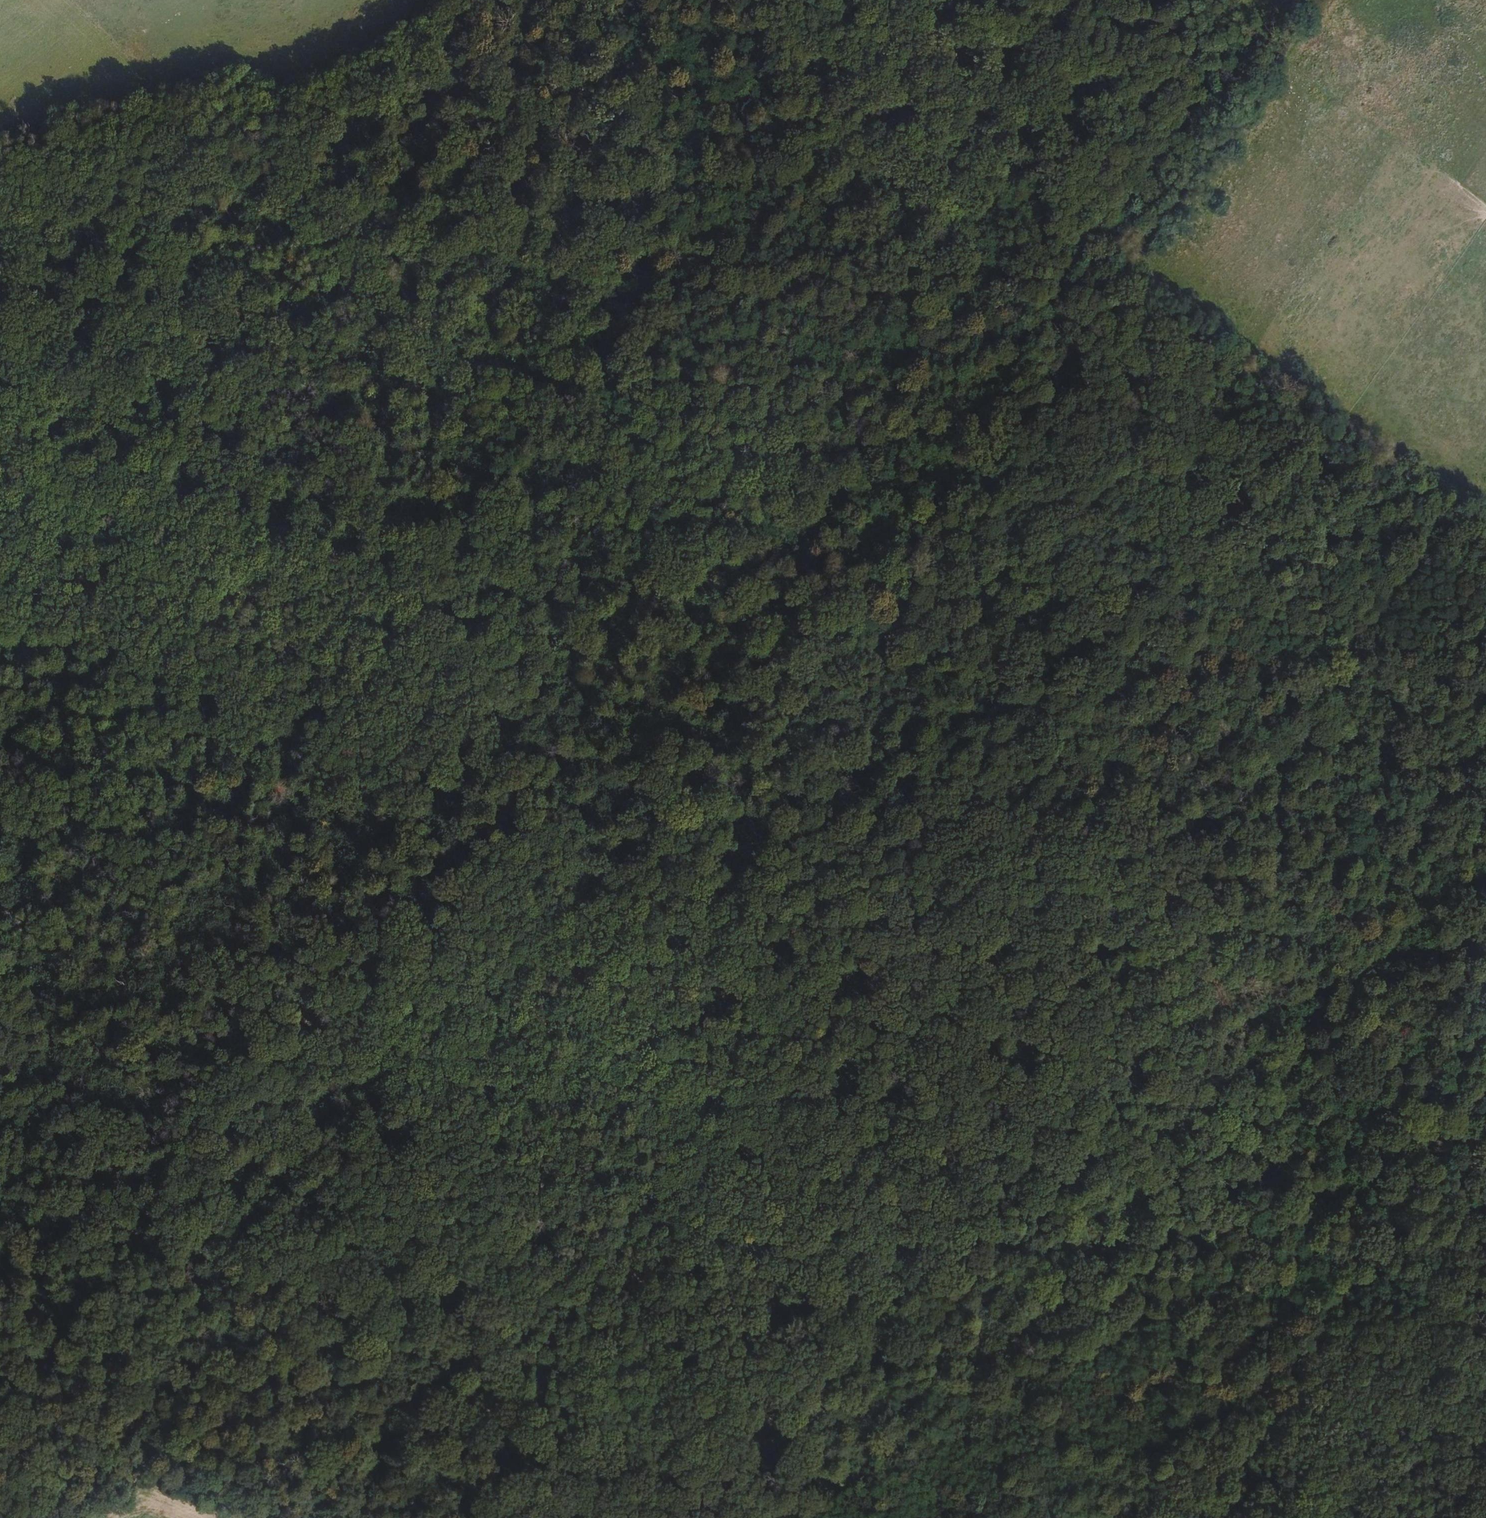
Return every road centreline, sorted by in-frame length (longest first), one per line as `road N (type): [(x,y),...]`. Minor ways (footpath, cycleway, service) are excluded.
road 1 (track): [(0,1287),(475,1041),(561,966),(1038,317)]
road 2 (track): [(1485,1034),(1387,1229),(1252,1429),(1218,1517)]
road 3 (track): [(1090,263),(1197,350),(1485,547)]
road 4 (track): [(1276,0),(1189,136),(1090,263)]
road 5 (track): [(494,672),(561,966)]

